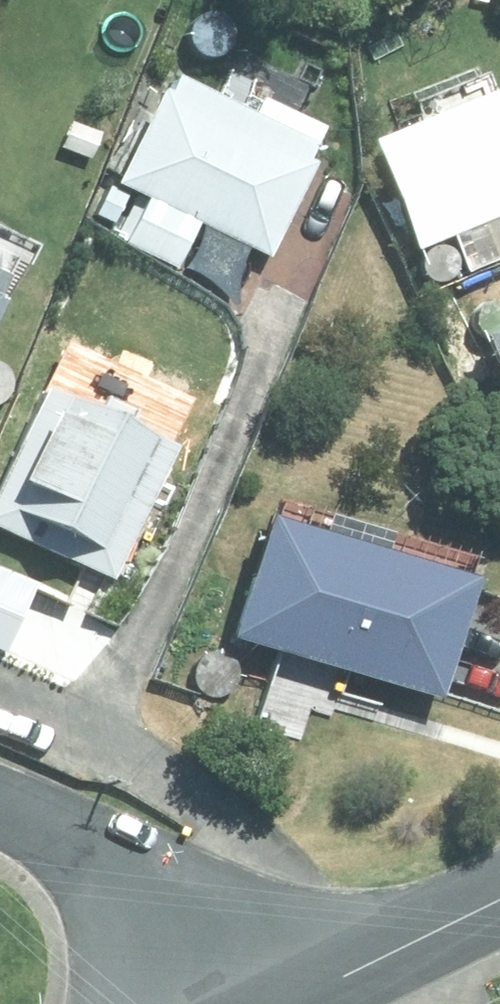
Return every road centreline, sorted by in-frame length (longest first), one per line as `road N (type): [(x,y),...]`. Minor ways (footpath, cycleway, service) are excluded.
road 1 (residential): [(351,970),(0,818)]
road 2 (residential): [(351,970),(499,897)]

